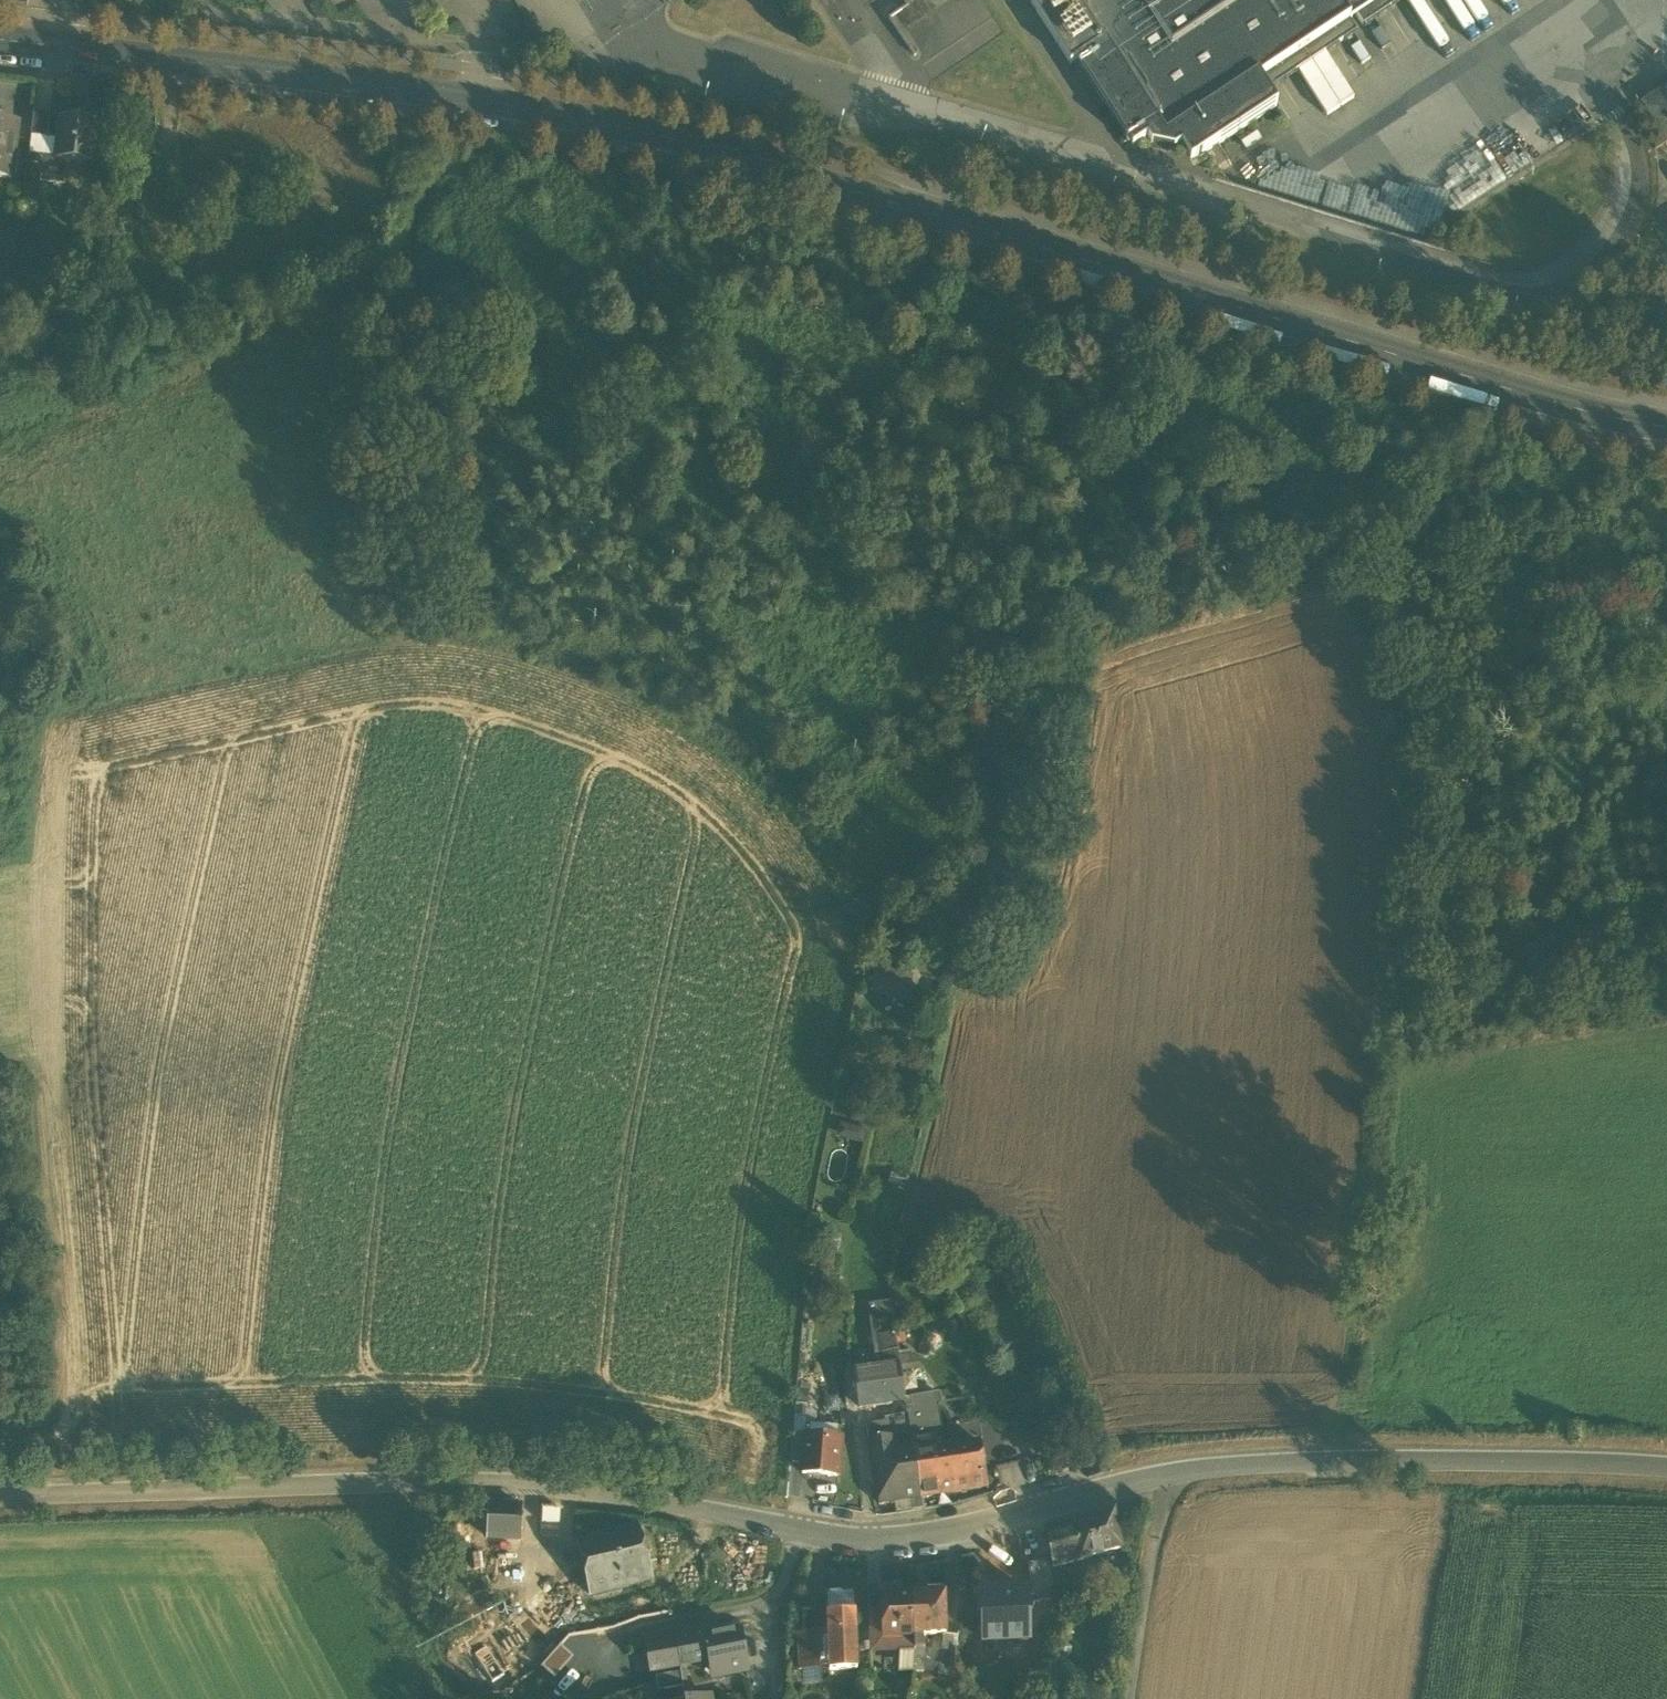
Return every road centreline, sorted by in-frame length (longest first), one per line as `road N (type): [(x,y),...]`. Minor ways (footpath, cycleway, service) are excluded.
road 1 (residential): [(0,41),(600,122),(870,193),(1590,410),(1666,424)]
road 2 (residential): [(0,1494),(571,1482),(874,1542),(973,1529),(1163,1468),(1331,1455),(1666,1461)]
road 3 (track): [(1163,1468),(1129,1698)]

